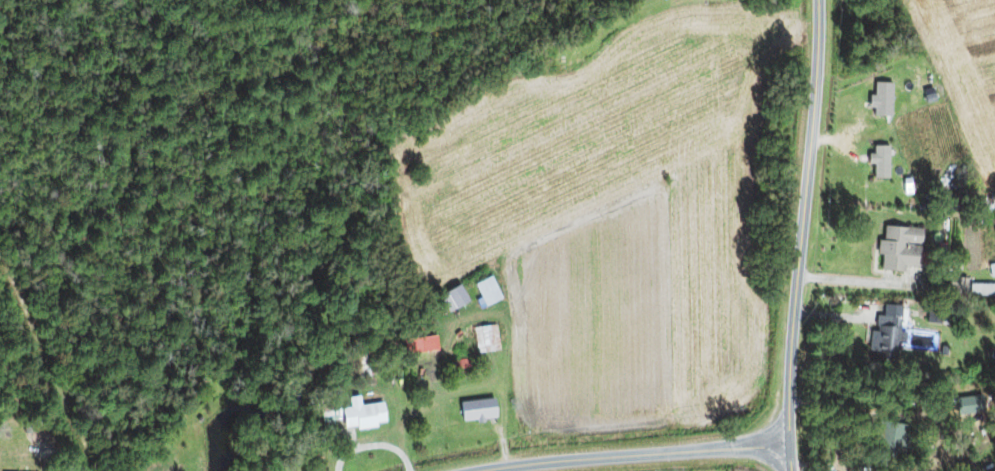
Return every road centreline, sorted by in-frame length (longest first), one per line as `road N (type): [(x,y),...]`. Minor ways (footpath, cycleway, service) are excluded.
road 1 (residential): [(789,470),(785,405),(817,0)]
road 2 (residential): [(785,442),(487,470)]

